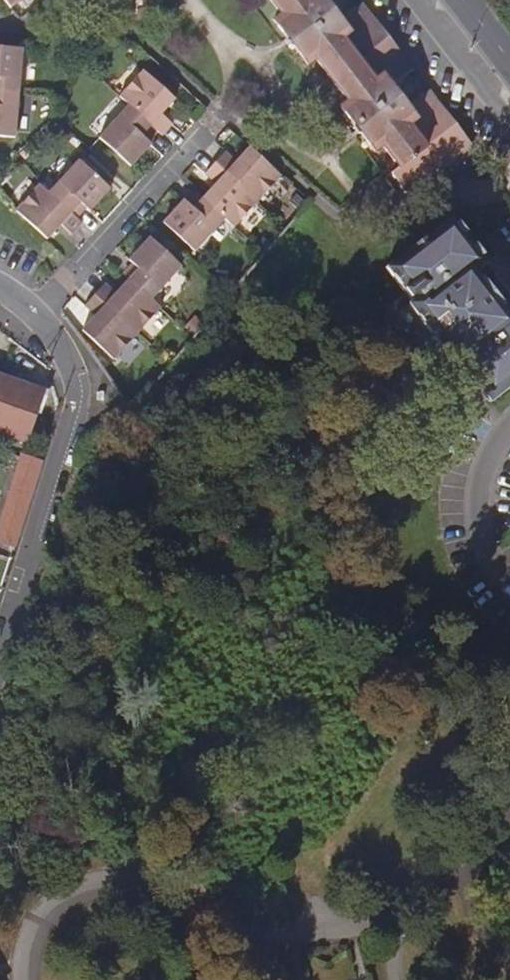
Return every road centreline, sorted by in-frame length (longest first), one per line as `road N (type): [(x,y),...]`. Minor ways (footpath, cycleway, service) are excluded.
road 1 (unclassified): [(0,648),(79,402)]
road 2 (residential): [(37,318),(209,131)]
road 3 (residential): [(509,123),(500,122),(407,0)]

